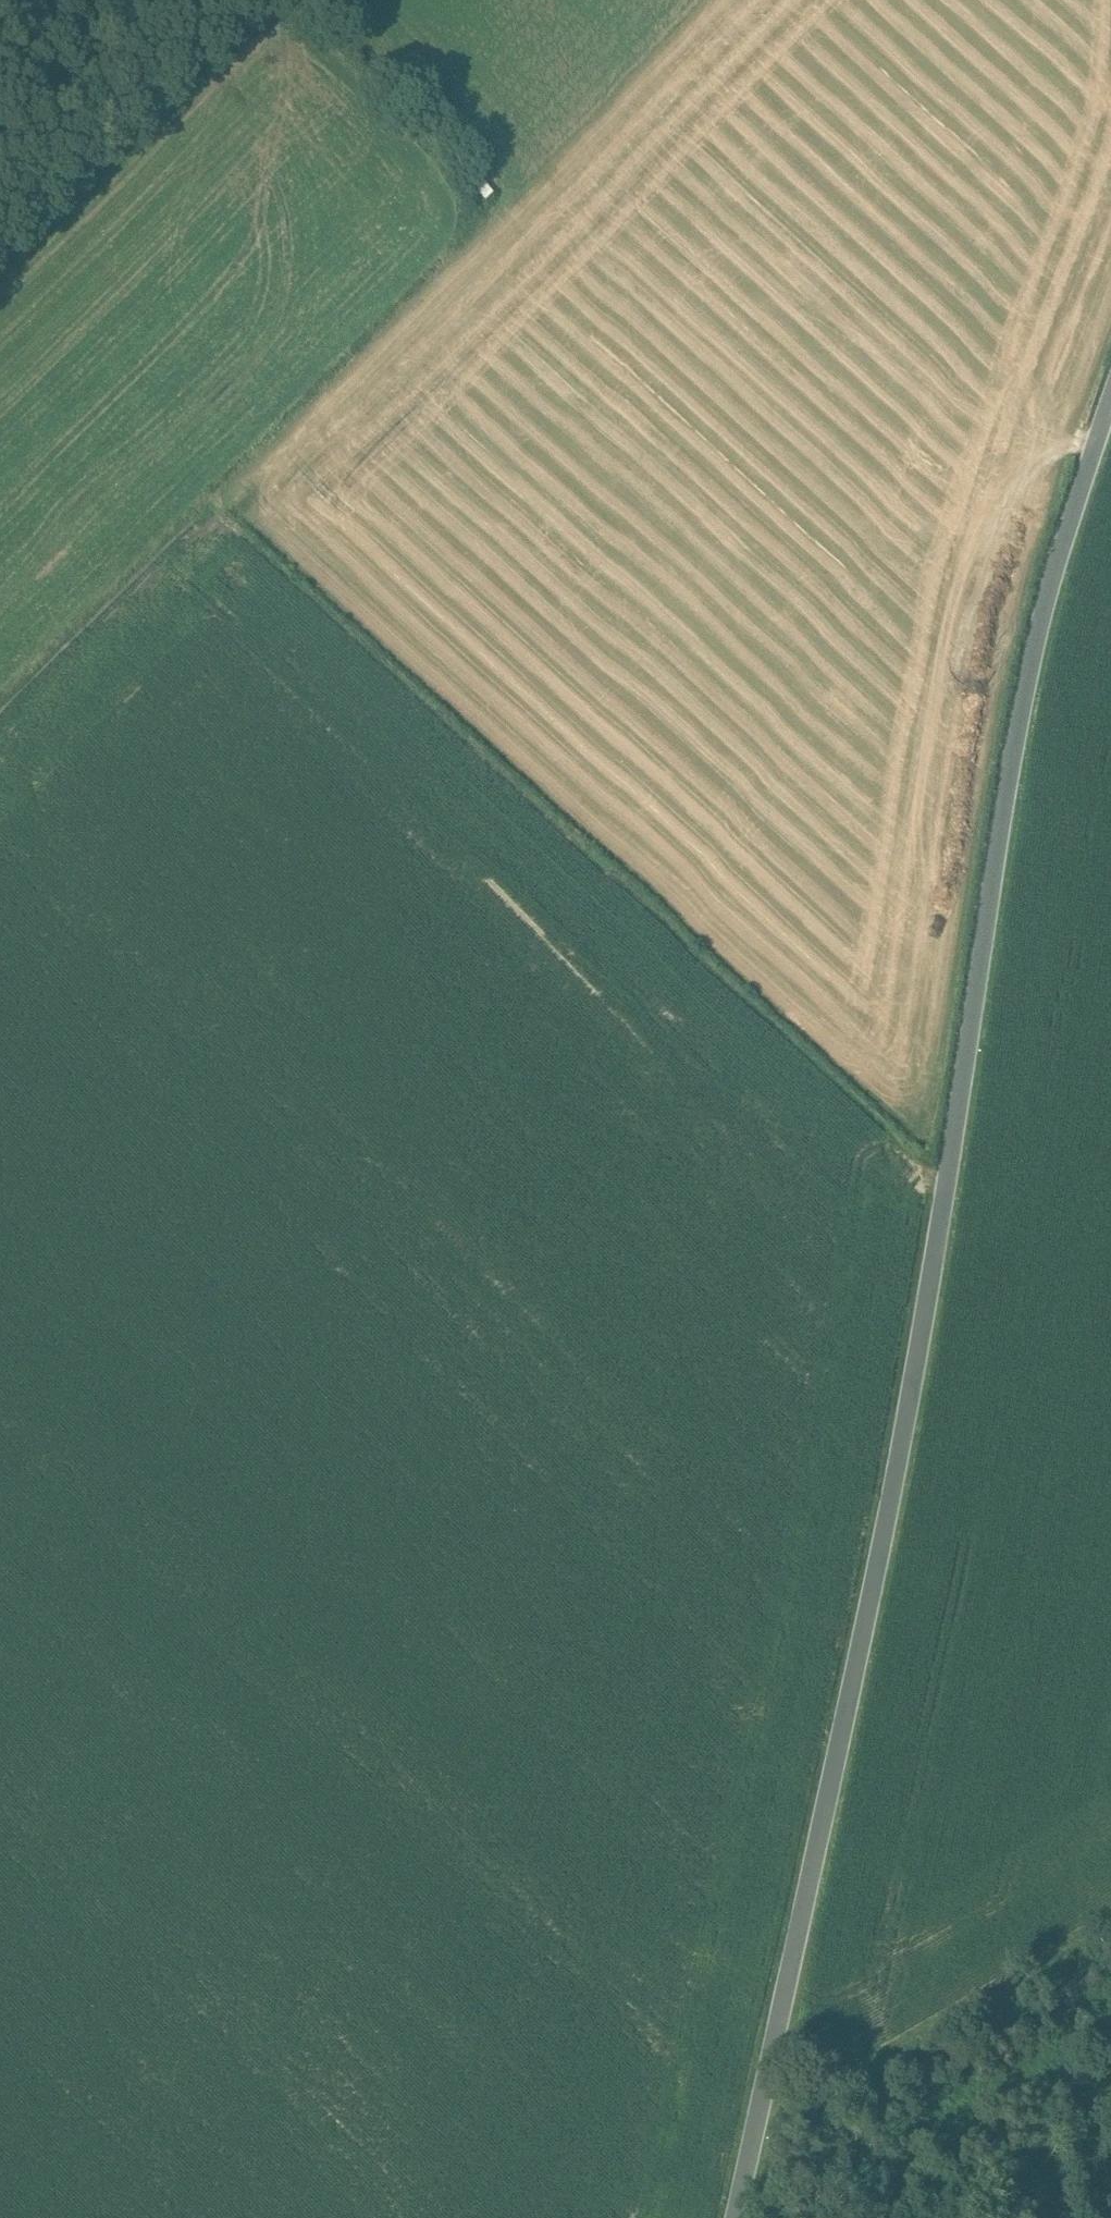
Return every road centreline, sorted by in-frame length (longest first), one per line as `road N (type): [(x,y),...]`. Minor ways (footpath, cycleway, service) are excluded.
road 1 (unclassified): [(1110,381),(1027,620),(739,2217)]

